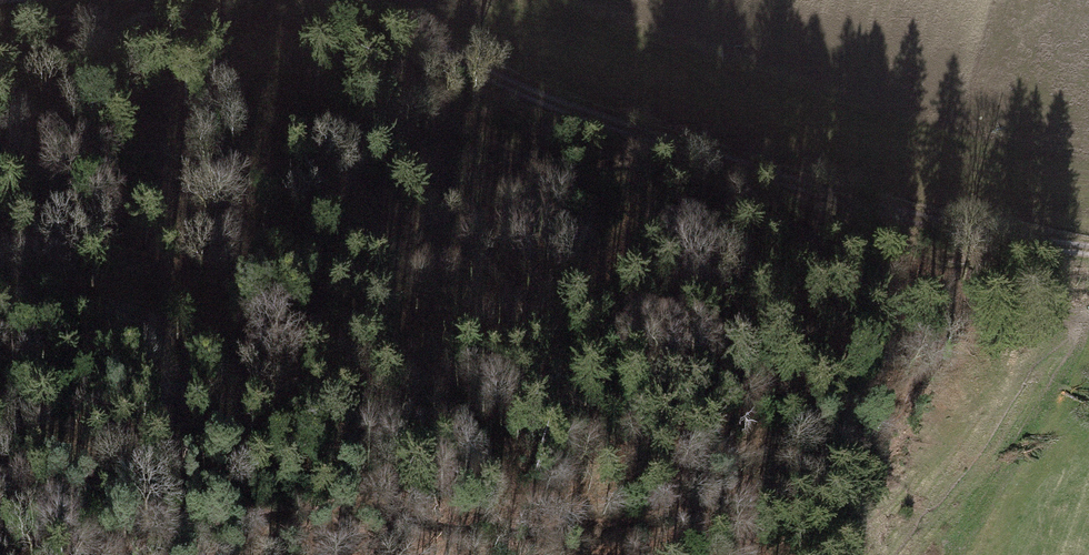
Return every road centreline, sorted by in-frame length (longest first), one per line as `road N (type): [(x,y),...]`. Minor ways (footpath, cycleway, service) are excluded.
road 1 (track): [(335,0),(531,95),(974,236)]
road 2 (track): [(0,245),(170,260),(333,310)]

